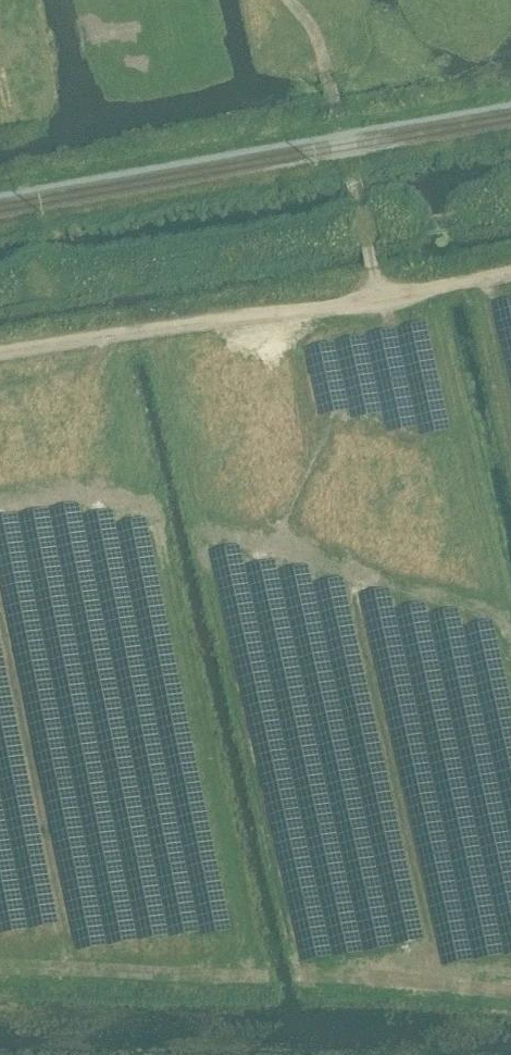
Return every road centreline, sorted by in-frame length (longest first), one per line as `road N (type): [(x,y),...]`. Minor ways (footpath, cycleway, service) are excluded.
road 1 (track): [(0,351),(327,308),(510,269)]
road 2 (track): [(380,299),(351,173)]
road 3 (track): [(335,110),(316,38),(288,0)]

